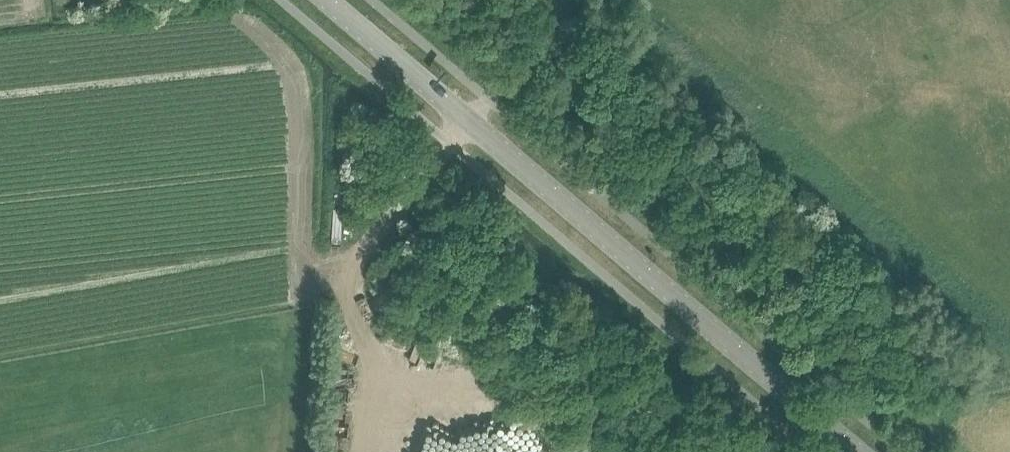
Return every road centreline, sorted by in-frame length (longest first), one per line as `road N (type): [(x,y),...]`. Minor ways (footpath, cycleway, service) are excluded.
road 1 (tertiary): [(323,0),(857,451)]
road 2 (track): [(362,451),(380,382),(356,329),(352,268),(437,158)]

